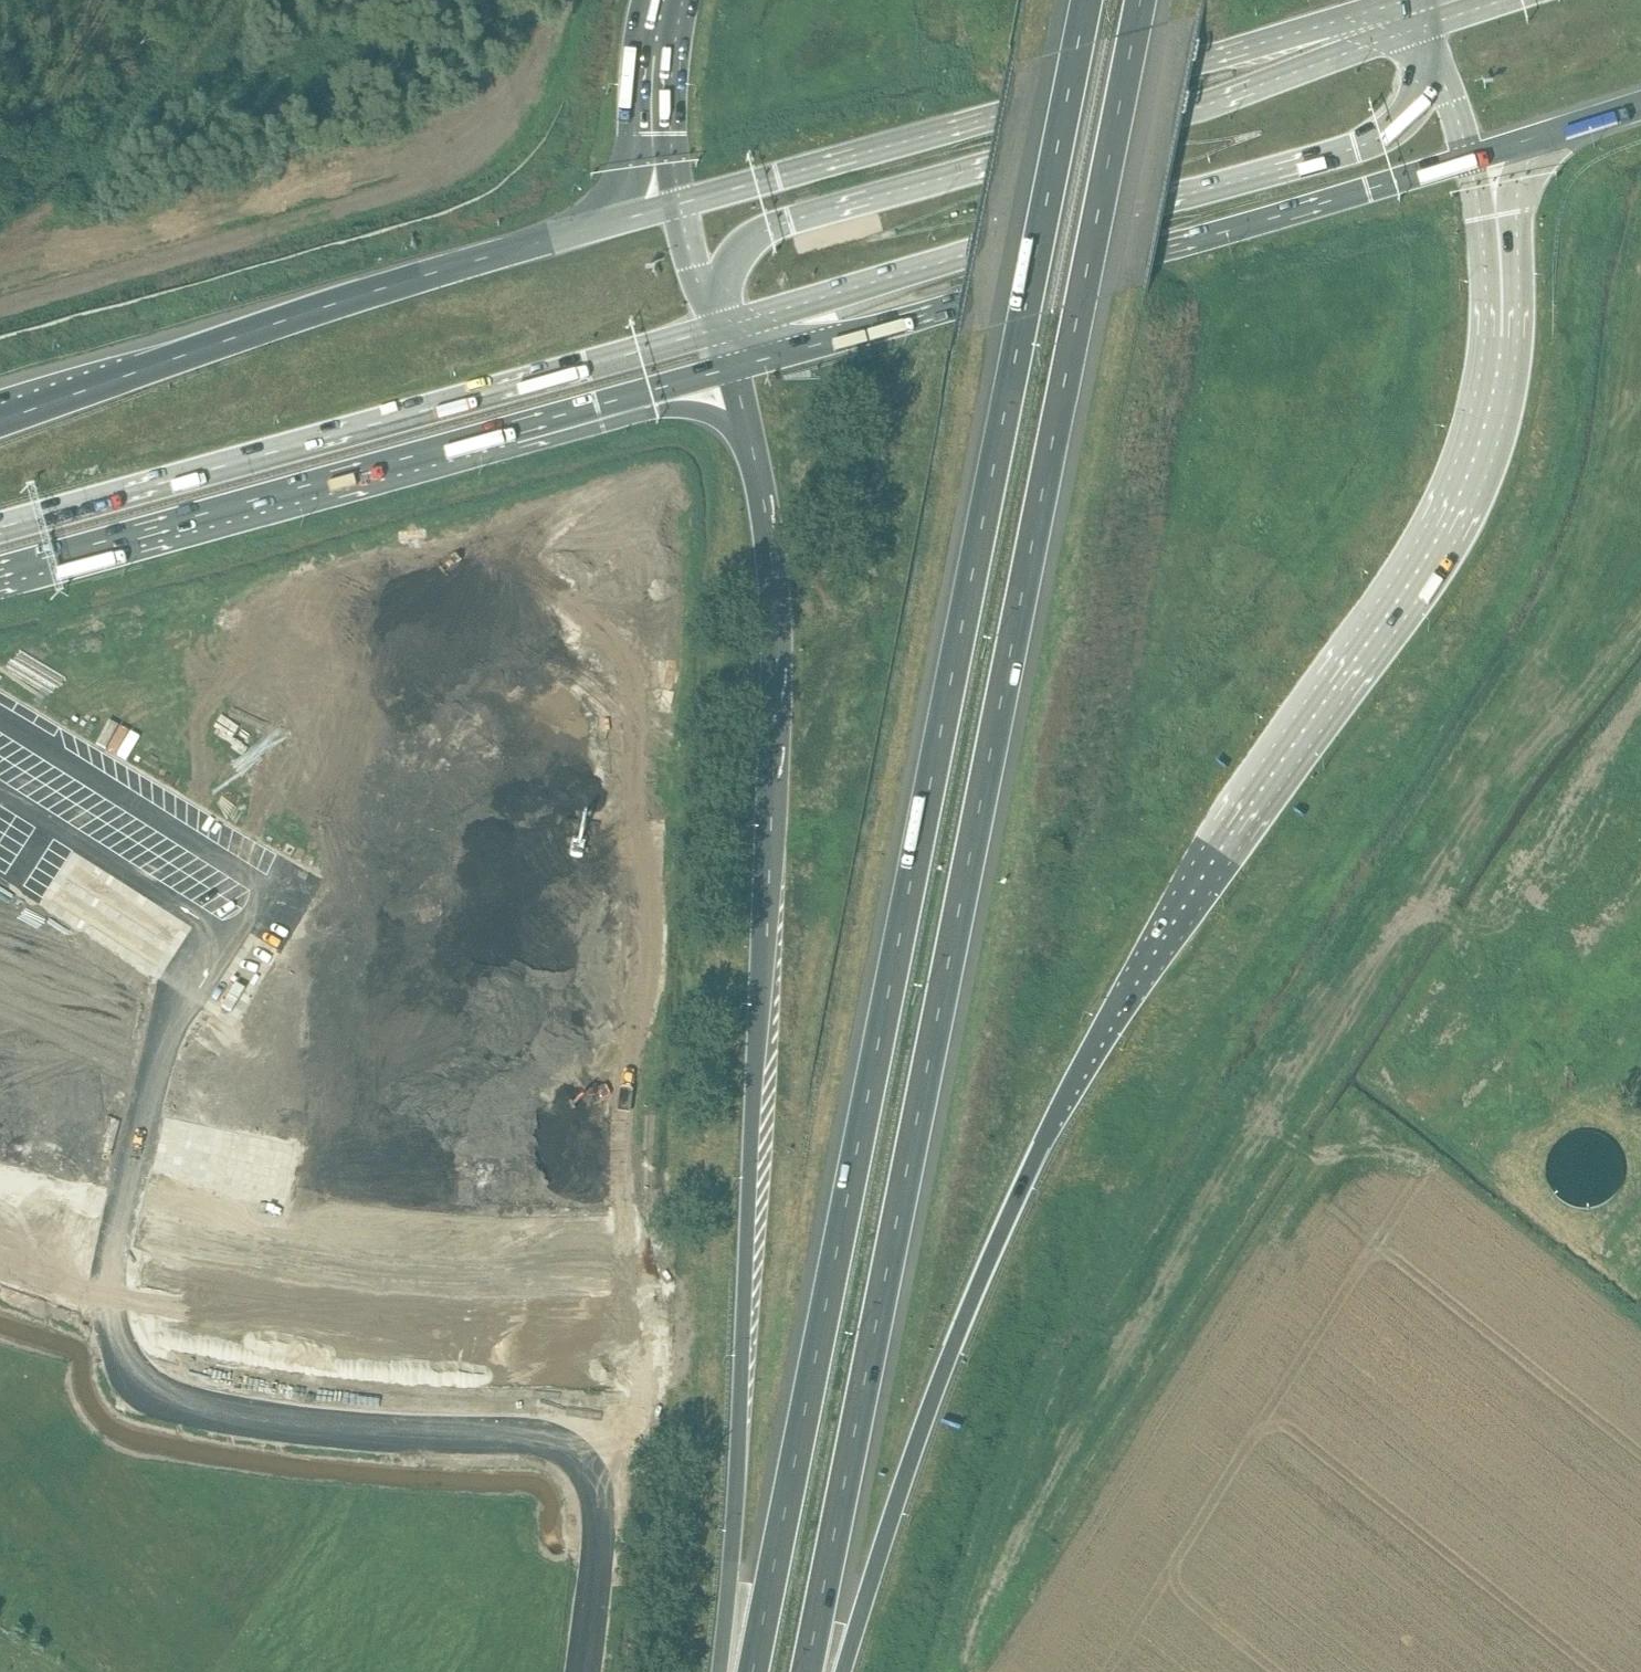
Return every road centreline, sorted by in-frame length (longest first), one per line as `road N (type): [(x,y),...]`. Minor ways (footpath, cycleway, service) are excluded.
road 1 (motorway): [(0,1236),(233,1302),(463,1333),(808,1313),(942,1284),(1293,1157),(1492,1050),(1640,943)]
road 2 (motorway): [(1083,0),(750,1671)]
road 3 (motorway): [(803,1671),(1135,0)]
road 4 (motorway): [(829,1671),(945,1364),(1087,1053),(1255,785),(1423,547),(1460,471),(1487,388),(1495,290),(1478,155)]
road 5 (motorway): [(728,368),(750,438),(768,550),(777,757),(742,1295),(728,1671)]
road 6 (motorway): [(728,368),(1478,155)]
road 7 (motorway): [(648,0),(557,160),(516,187),(0,363)]
road 8 (motorway): [(1418,14),(1199,60),(677,205)]
road 9 (motorway): [(728,266),(795,290),(833,293),(1458,115)]
road 10 (motorway): [(0,562),(134,533),(728,368)]
road 11 (motorway): [(1418,14),(1216,105),(789,220),(753,238),(728,266)]
road 12 (motorway): [(677,205),(295,315),(0,420)]
road 13 (motorway): [(679,0),(669,91),(677,205)]
road 14 (motorway): [(1458,115),(1640,57)]
road 15 (track): [(113,1340),(145,1397),(250,1424)]
road 16 (motorway): [(1478,155),(1640,103)]

